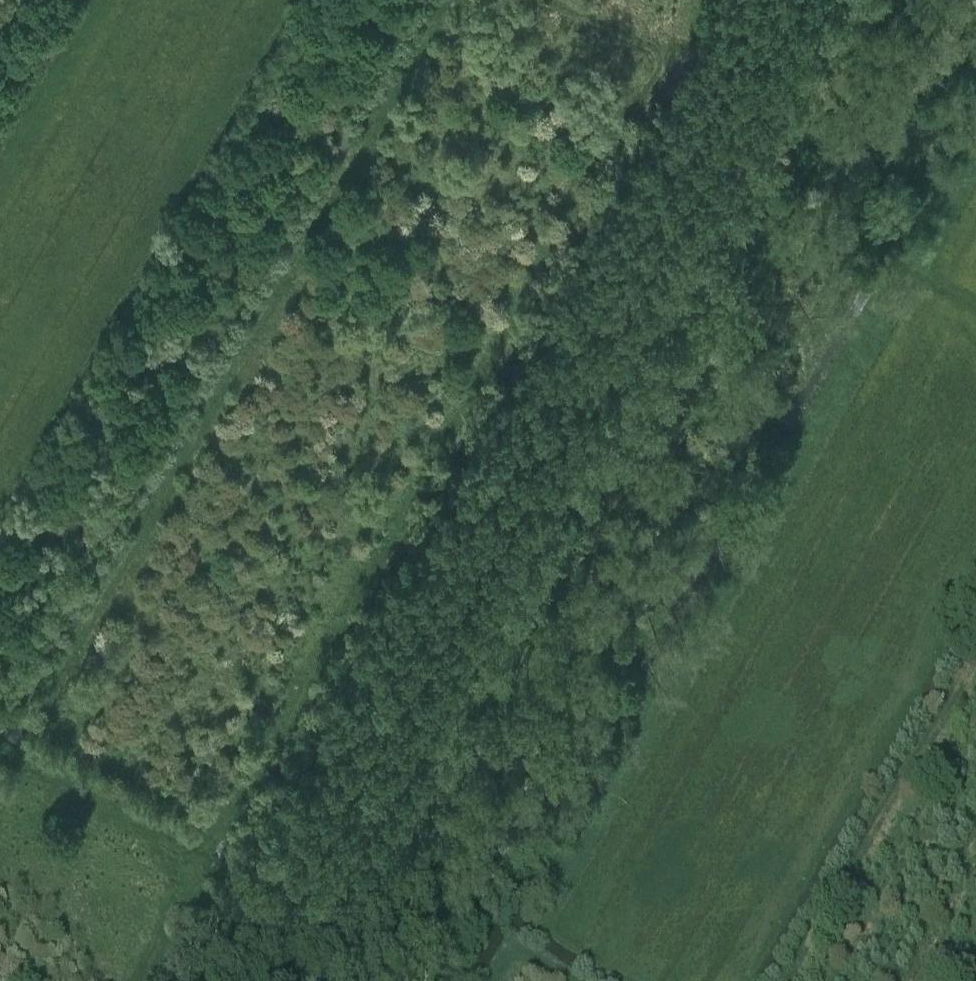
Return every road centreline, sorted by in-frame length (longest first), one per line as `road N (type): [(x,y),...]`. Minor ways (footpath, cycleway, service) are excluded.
road 1 (track): [(0,746),(197,857)]

